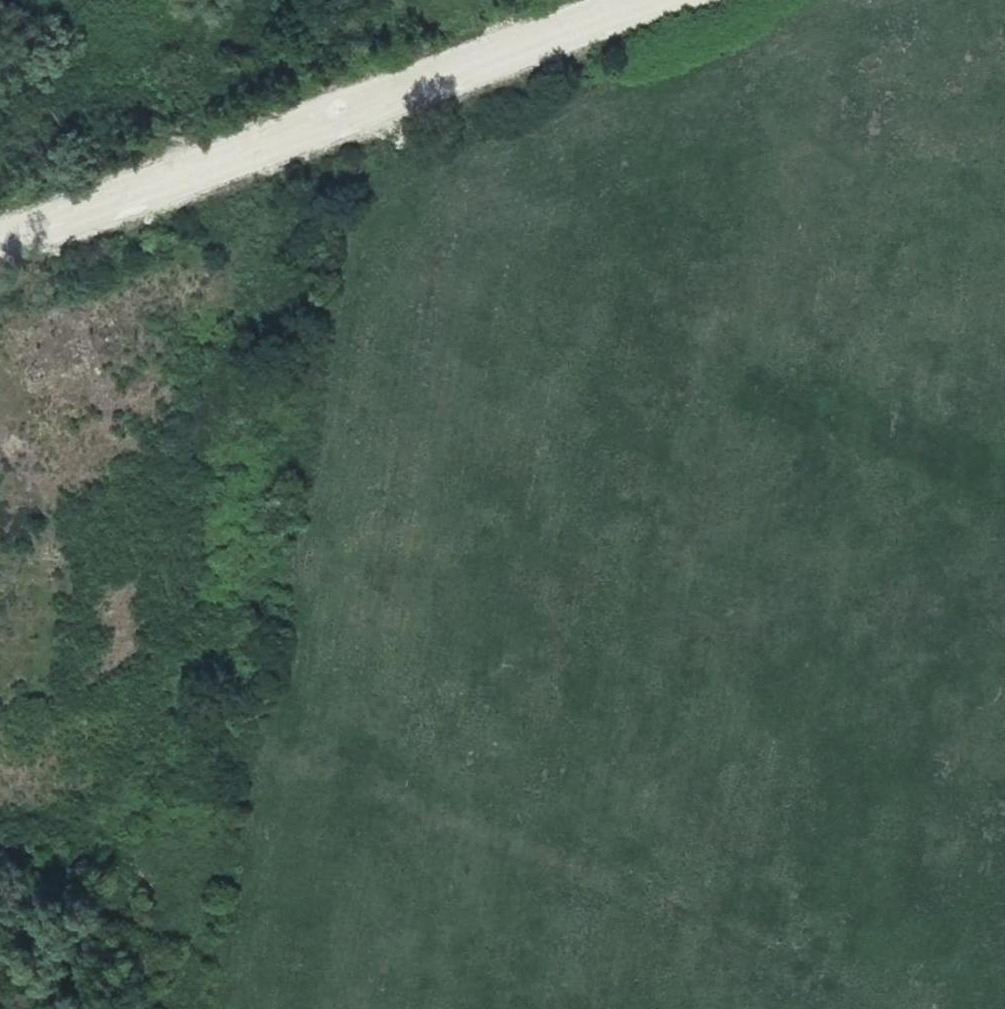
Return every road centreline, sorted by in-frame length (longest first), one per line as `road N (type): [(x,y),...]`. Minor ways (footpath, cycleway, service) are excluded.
road 1 (track): [(608,0),(0,228)]

